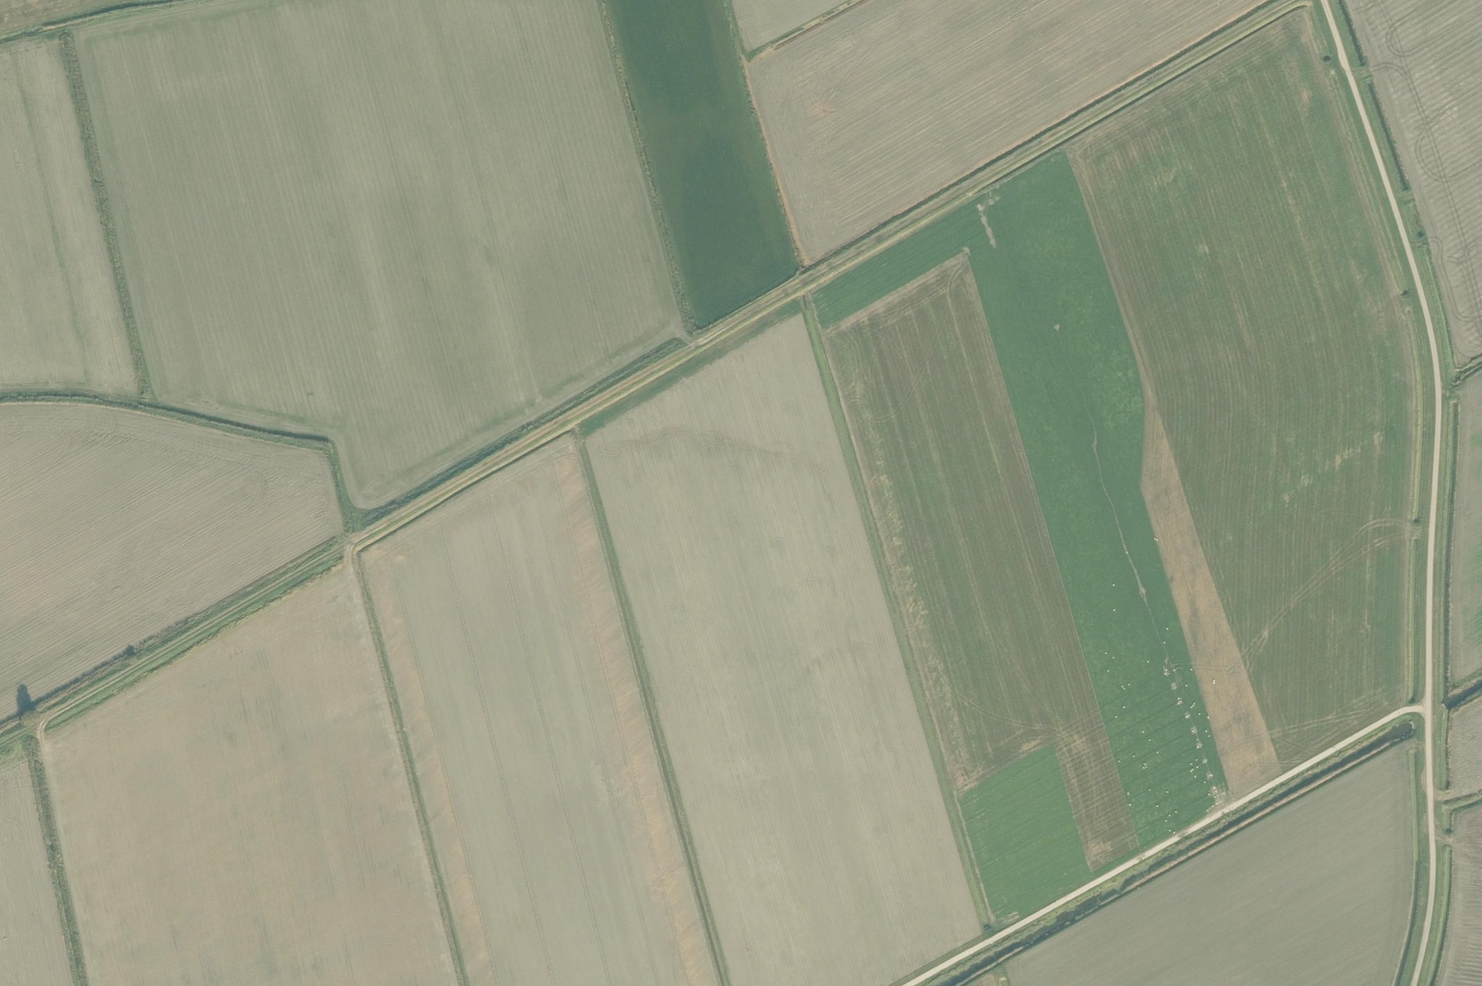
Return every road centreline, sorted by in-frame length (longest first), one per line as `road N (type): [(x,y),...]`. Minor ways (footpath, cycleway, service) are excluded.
road 1 (track): [(1288,0),(0,748)]
road 2 (unclassified): [(1413,985),(1432,878),(1437,377),(1408,251),(1323,0)]
road 3 (track): [(908,985),(1402,710),(1429,708)]
road 4 (track): [(0,51),(246,0)]

